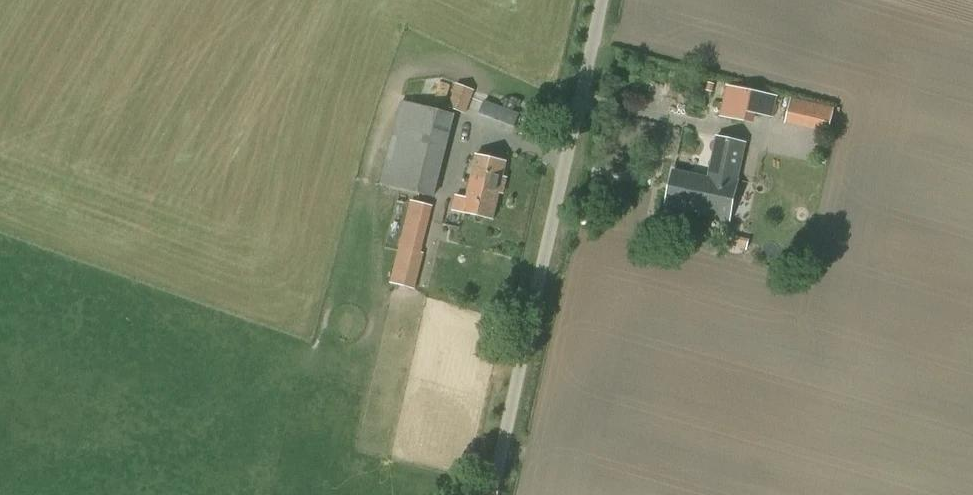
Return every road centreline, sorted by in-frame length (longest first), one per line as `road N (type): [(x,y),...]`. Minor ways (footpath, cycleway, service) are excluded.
road 1 (unclassified): [(486,494),(599,0)]

